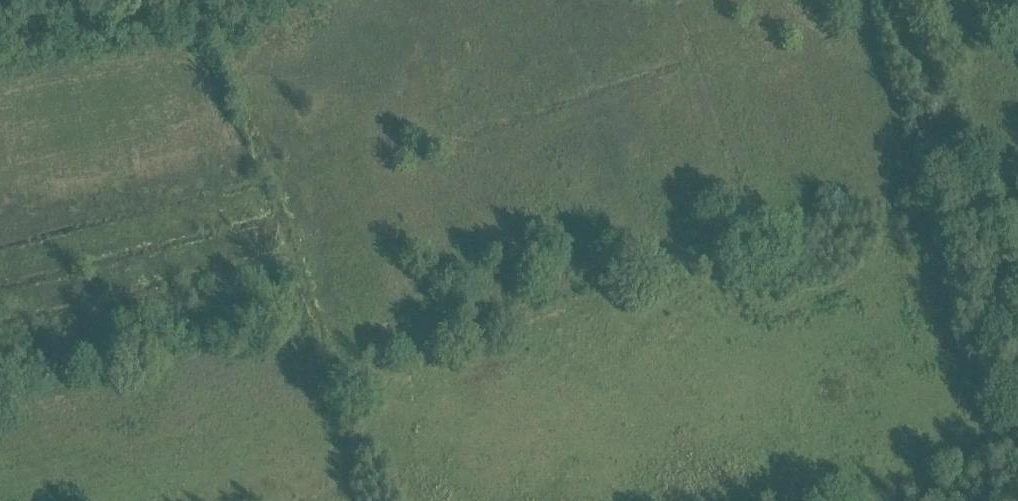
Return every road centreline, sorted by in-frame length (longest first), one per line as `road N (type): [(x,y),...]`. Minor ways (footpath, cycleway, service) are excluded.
road 1 (track): [(0,45),(221,0)]

